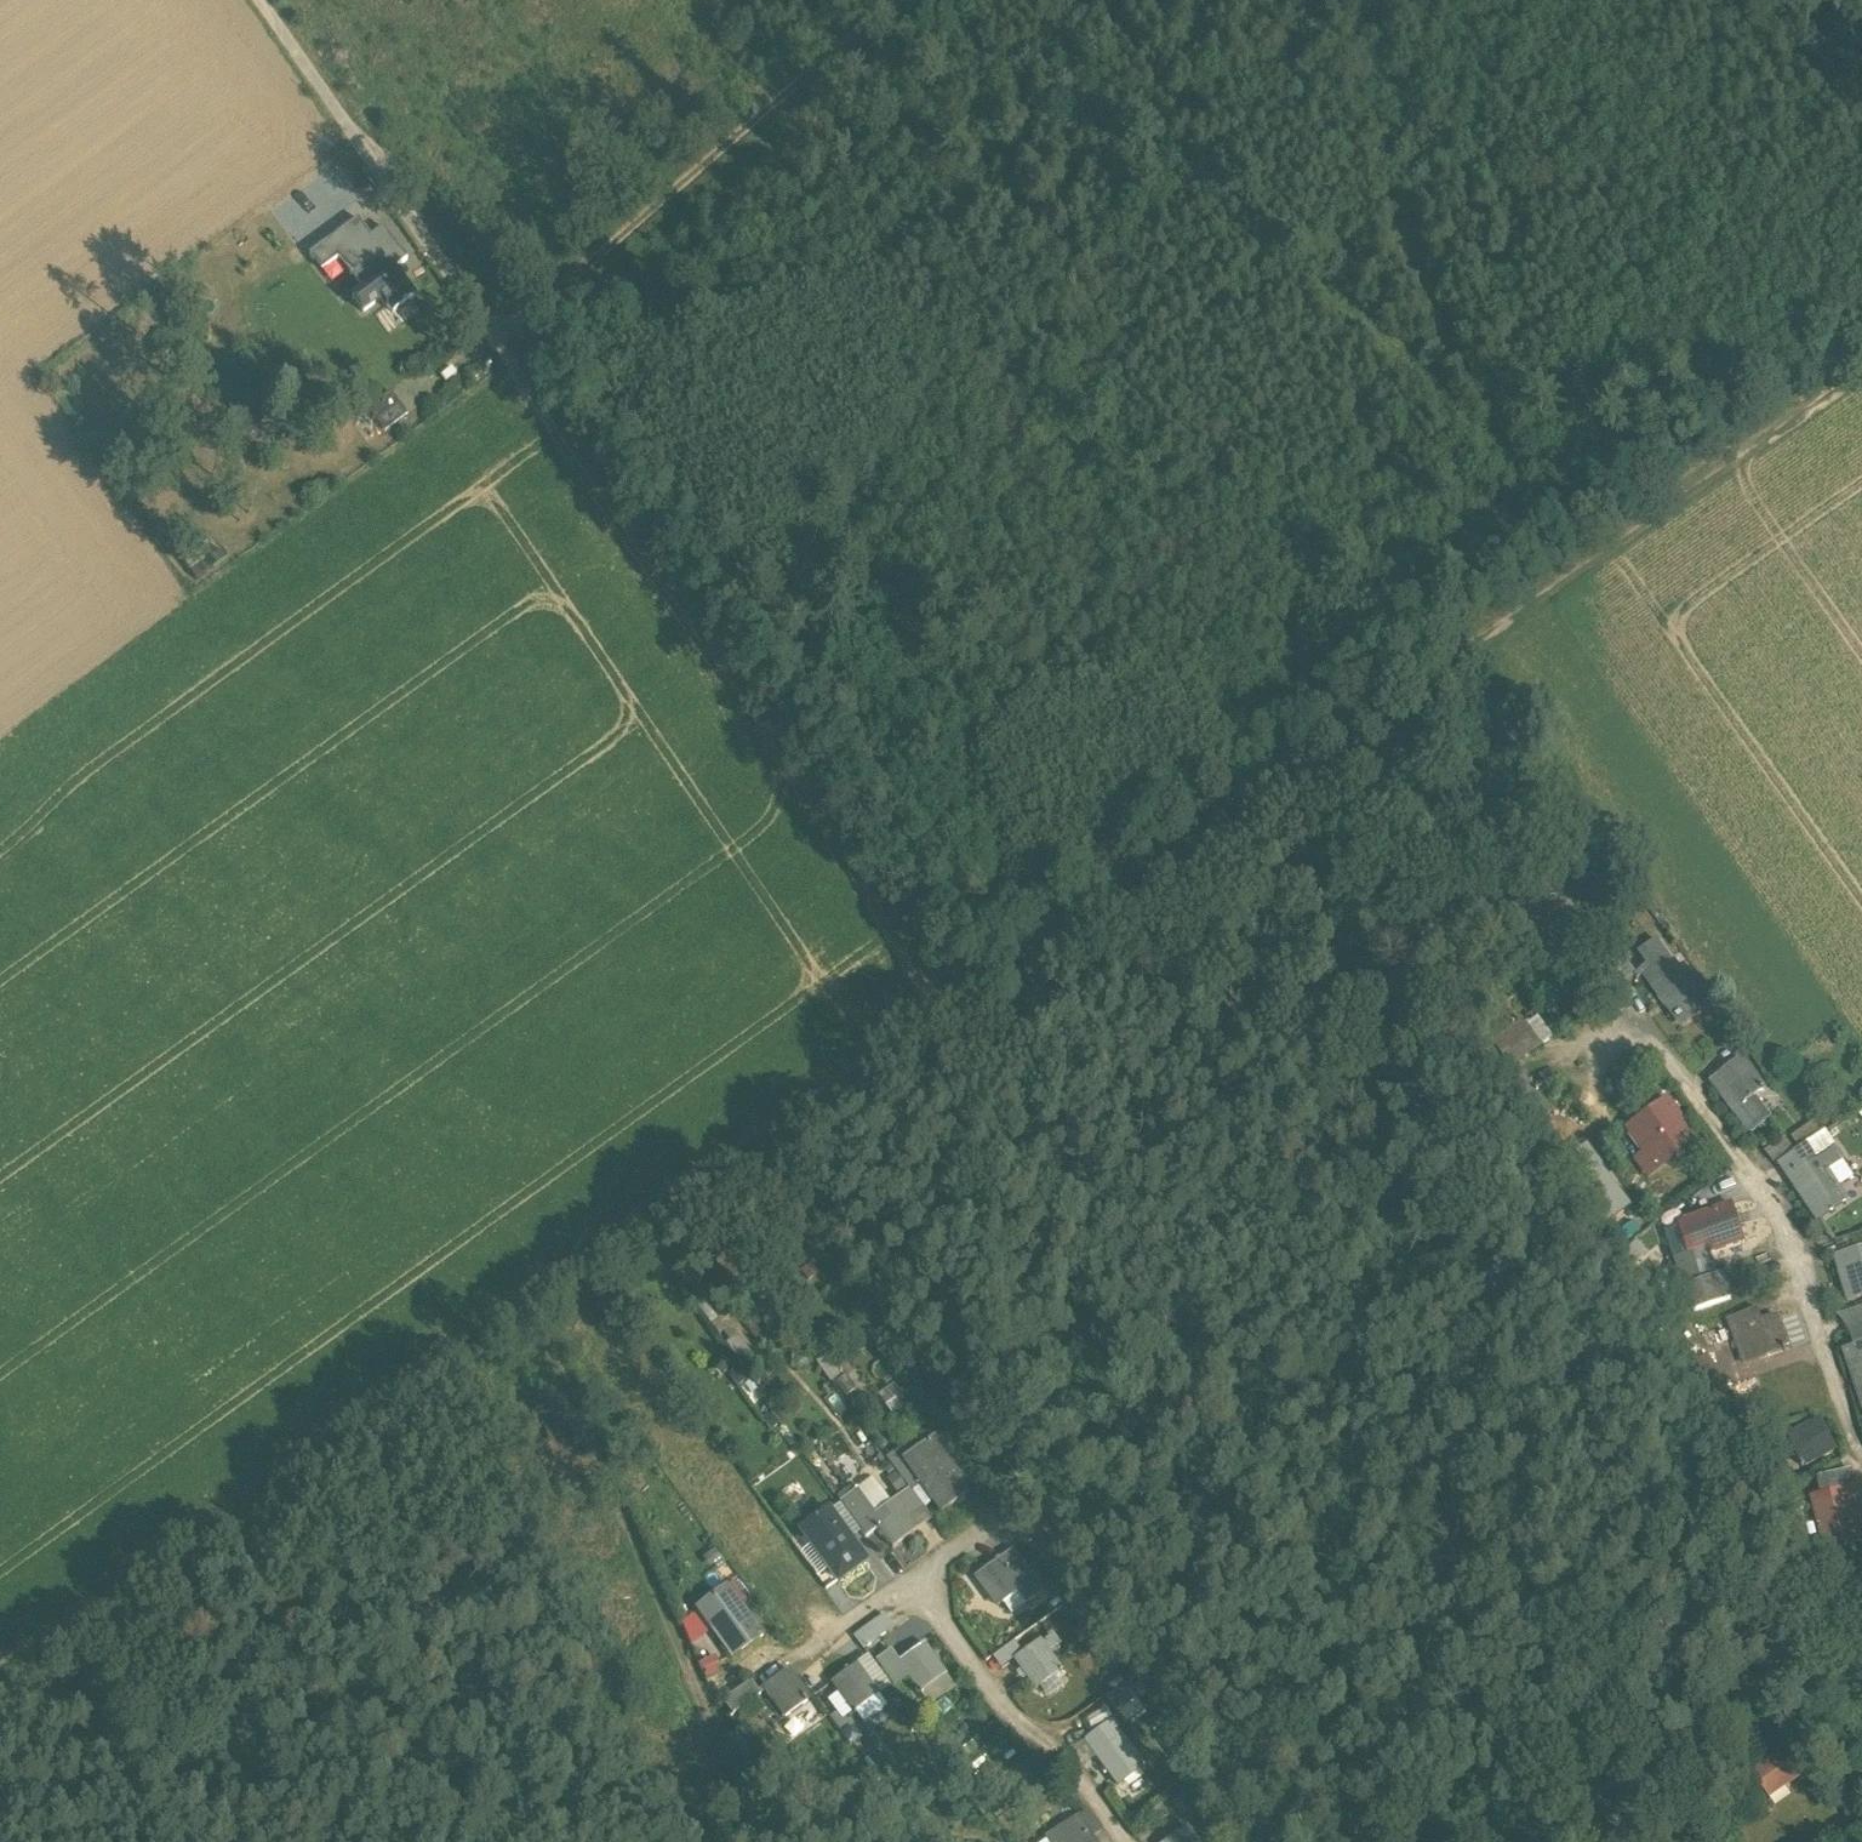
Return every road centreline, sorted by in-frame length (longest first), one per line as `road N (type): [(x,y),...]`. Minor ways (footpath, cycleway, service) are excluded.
road 1 (track): [(0,1731),(546,1319),(1861,378)]
road 2 (track): [(975,1017),(510,341)]
road 3 (track): [(772,1841),(546,1319)]
road 4 (track): [(911,0),(510,341)]
road 5 (residential): [(1861,1629),(1574,1841)]

